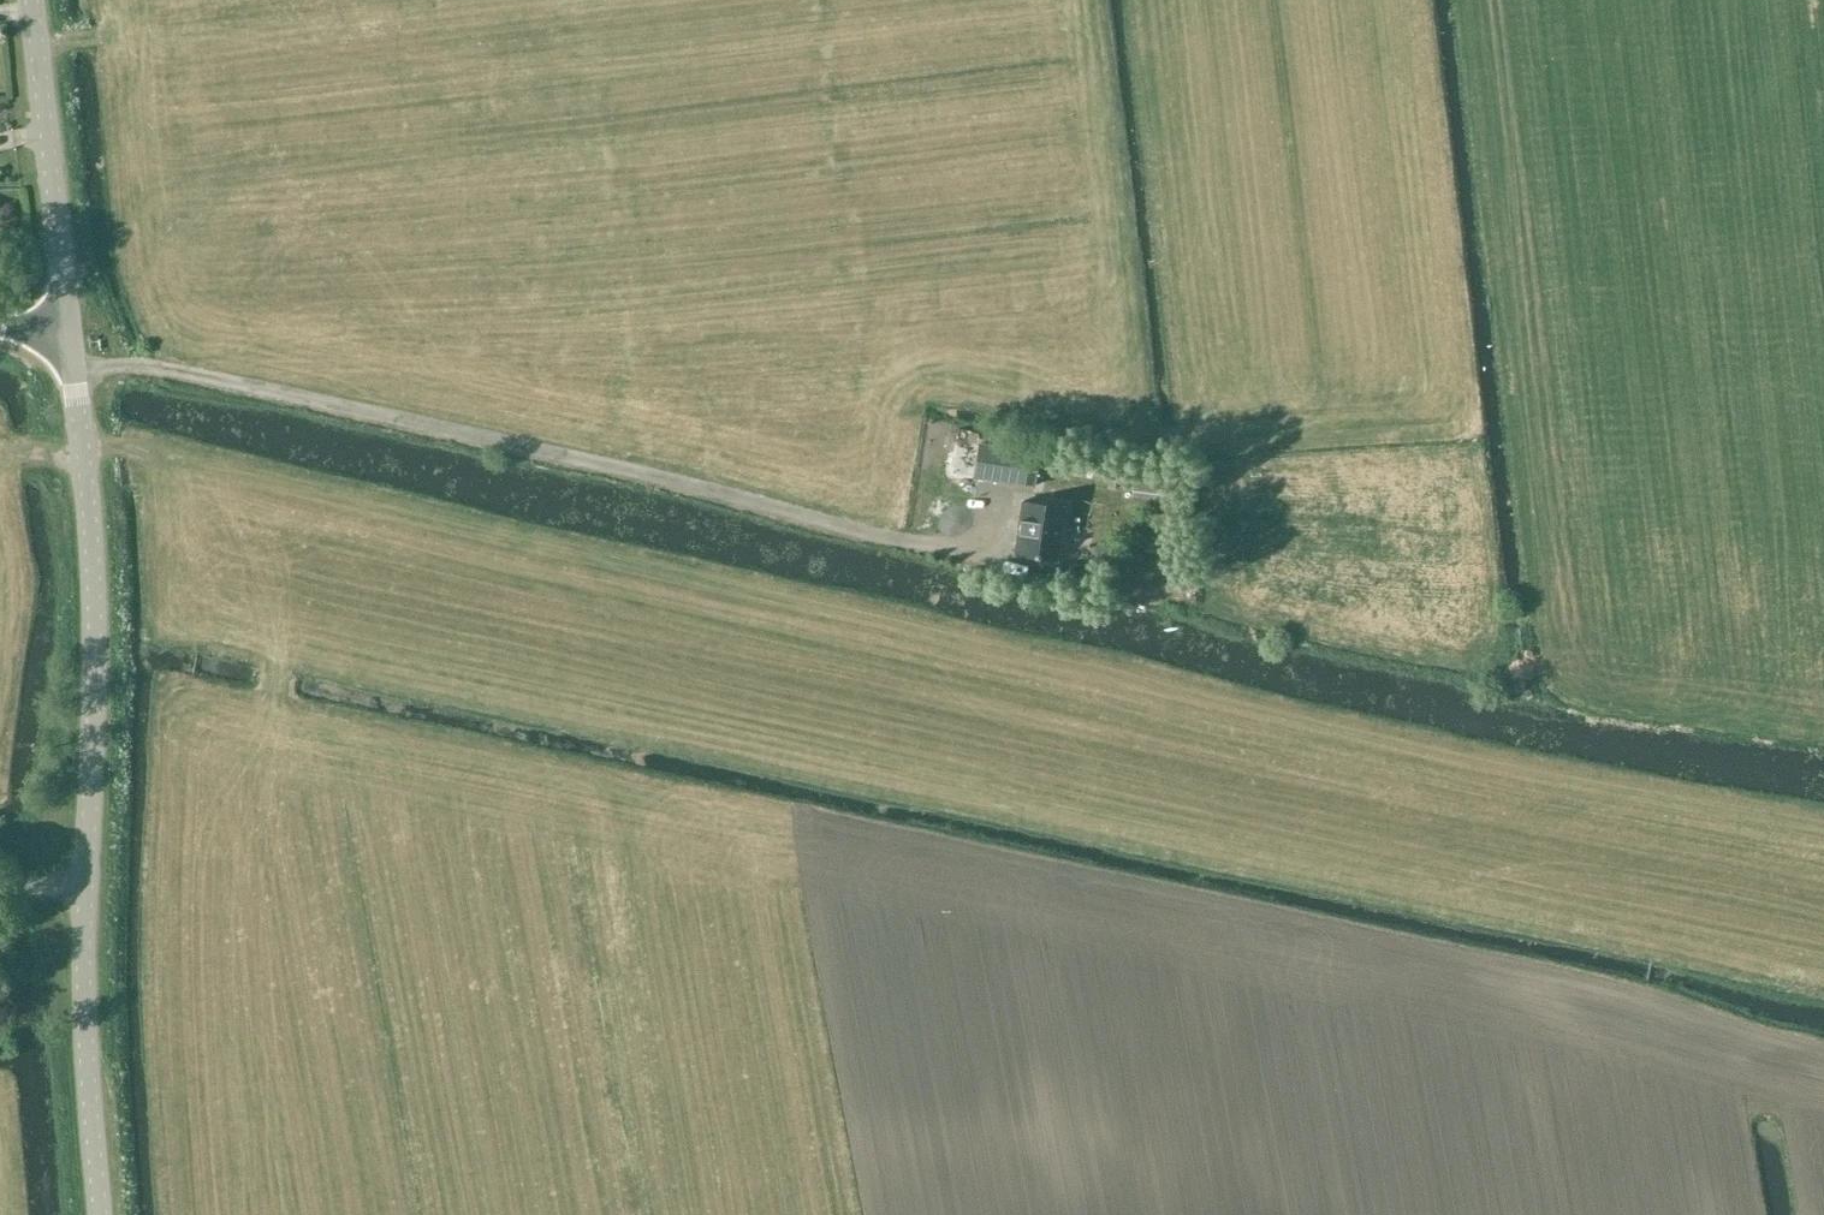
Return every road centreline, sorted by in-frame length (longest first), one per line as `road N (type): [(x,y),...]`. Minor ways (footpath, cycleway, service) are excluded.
road 1 (tertiary): [(100,1214),(84,969),(94,597),(68,331)]
road 2 (tertiary): [(68,331),(35,0)]

